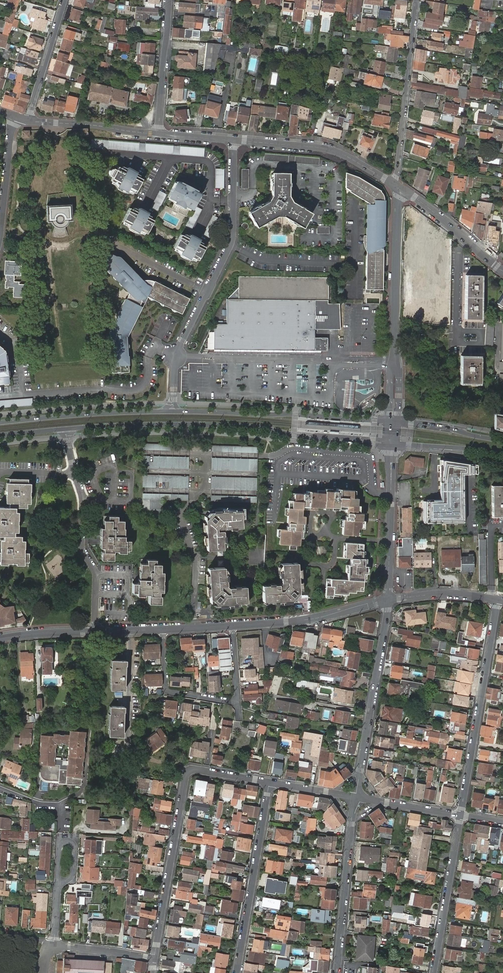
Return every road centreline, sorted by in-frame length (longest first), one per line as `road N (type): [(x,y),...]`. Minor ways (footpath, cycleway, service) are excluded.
road 1 (residential): [(173,411),(175,356),(233,241),(234,141)]
road 2 (residential): [(269,783),(187,773),(155,958)]
road 3 (secondary): [(65,429),(223,425),(307,438)]
road 4 (secondary): [(393,422),(173,411)]
road 5 (residential): [(461,815),(498,600)]
road 6 (residential): [(233,626),(238,701),(231,703),(166,693),(163,629)]
road 7 (residential): [(95,632),(97,573),(82,546),(83,499),(65,429)]
road 8 (residential): [(388,600),(355,797)]
road 9 (residential): [(269,783),(237,972)]
road 10 (residential): [(416,0),(397,186)]
road 11 (tertiary): [(397,186),(395,363)]
road 12 (residential): [(355,797),(337,972)]
road 13 (secondary): [(173,411),(0,422)]
road 14 (tertiary): [(234,141),(333,151),(397,186)]
road 15 (residential): [(434,972),(461,815)]
road 16 (tertiary): [(388,600),(313,619),(233,626)]
road 17 (residential): [(388,600),(392,445)]
road 18 (residential): [(397,186),(502,270)]
road 19 (residential): [(158,134),(168,0)]
road 20 (tertiary): [(29,121),(158,134)]
road 21 (residential): [(29,121),(64,0)]
road 22 (residential): [(14,117),(0,239)]

